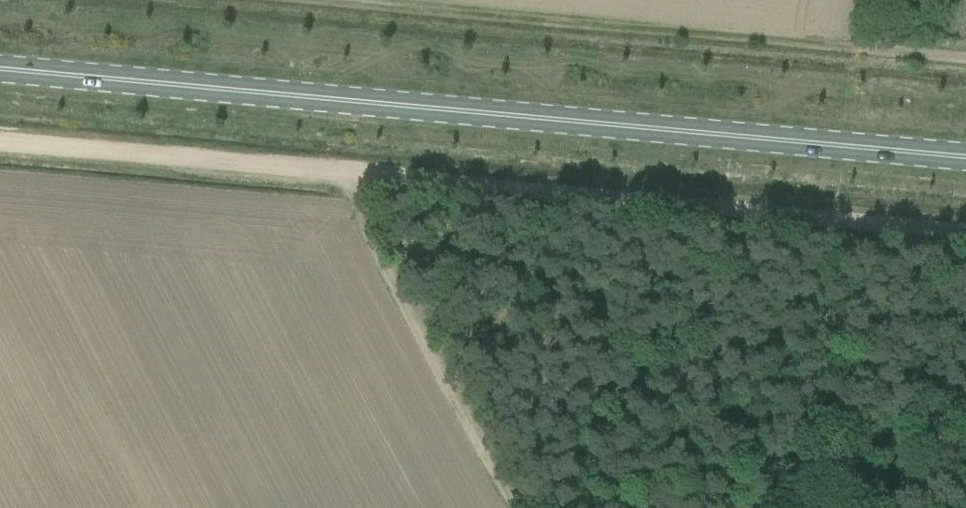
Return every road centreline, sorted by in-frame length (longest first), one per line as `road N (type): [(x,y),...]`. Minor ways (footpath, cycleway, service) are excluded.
road 1 (secondary): [(965,157),(0,68)]
road 2 (track): [(965,231),(0,143)]
road 3 (track): [(303,0),(965,60)]

